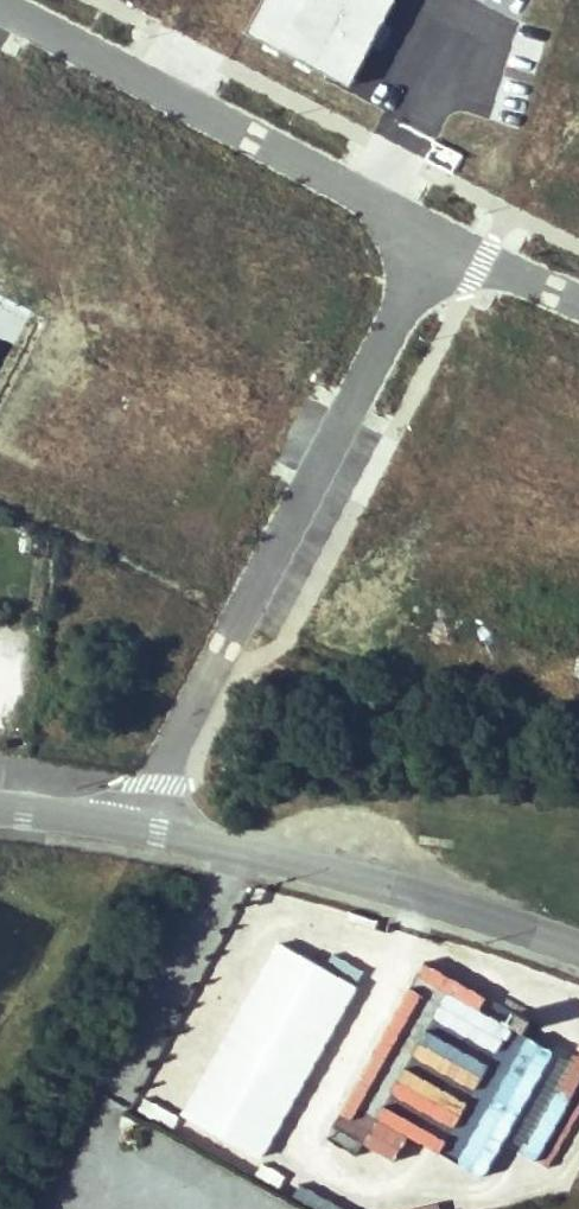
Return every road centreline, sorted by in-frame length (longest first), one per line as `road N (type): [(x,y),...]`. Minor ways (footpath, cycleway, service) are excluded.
road 1 (unclassified): [(0,806),(341,871),(578,945)]
road 2 (residential): [(439,242),(209,685),(180,758)]
road 3 (residential): [(439,242),(0,13)]
road 4 (residential): [(578,303),(439,242)]

